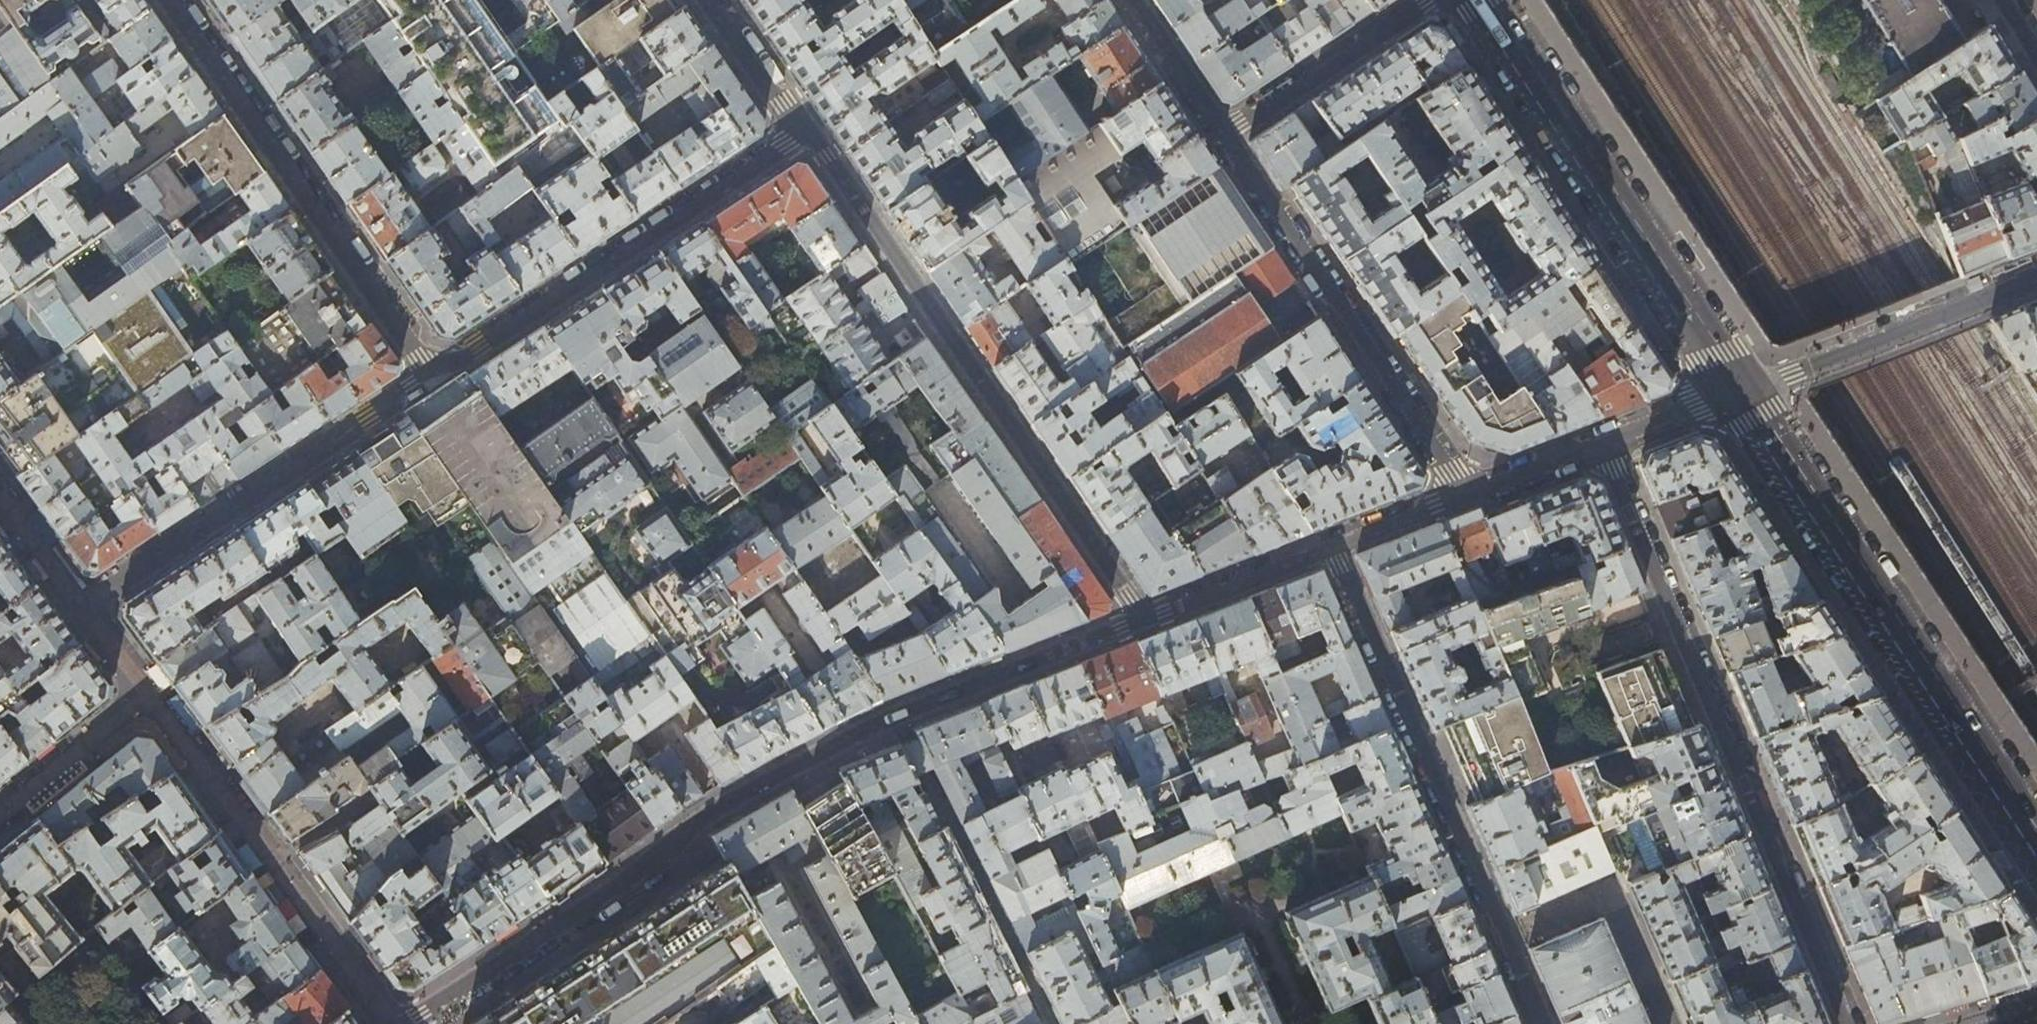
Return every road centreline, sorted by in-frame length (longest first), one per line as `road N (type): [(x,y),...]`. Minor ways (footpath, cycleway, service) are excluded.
road 1 (residential): [(173,0),(433,373),(802,131)]
road 2 (residential): [(1142,618),(896,715),(701,818),(673,852),(411,1023)]
road 3 (residential): [(1852,1023),(1605,441)]
road 4 (residential): [(1142,618),(802,131)]
road 5 (secondary): [(1742,389),(2036,850)]
road 6 (secondary): [(1480,0),(1742,389)]
road 7 (residential): [(1219,135),(1461,497)]
road 8 (residential): [(1332,547),(1503,939)]
road 9 (residential): [(1742,389),(1894,338),(2036,276)]
road 10 (residential): [(1219,135),(1433,0)]
road 11 (residential): [(1503,939),(1603,896),(1665,1023)]
road 12 (residential): [(1332,547),(1142,618)]
road 13 (residential): [(1126,0),(1219,135)]
road 14 (residential): [(802,131),(712,0)]
road 15 (residential): [(1605,441),(1461,497)]
road 16 (residential): [(1742,389),(1605,441)]
road 17 (residential): [(1461,497),(1332,547)]

